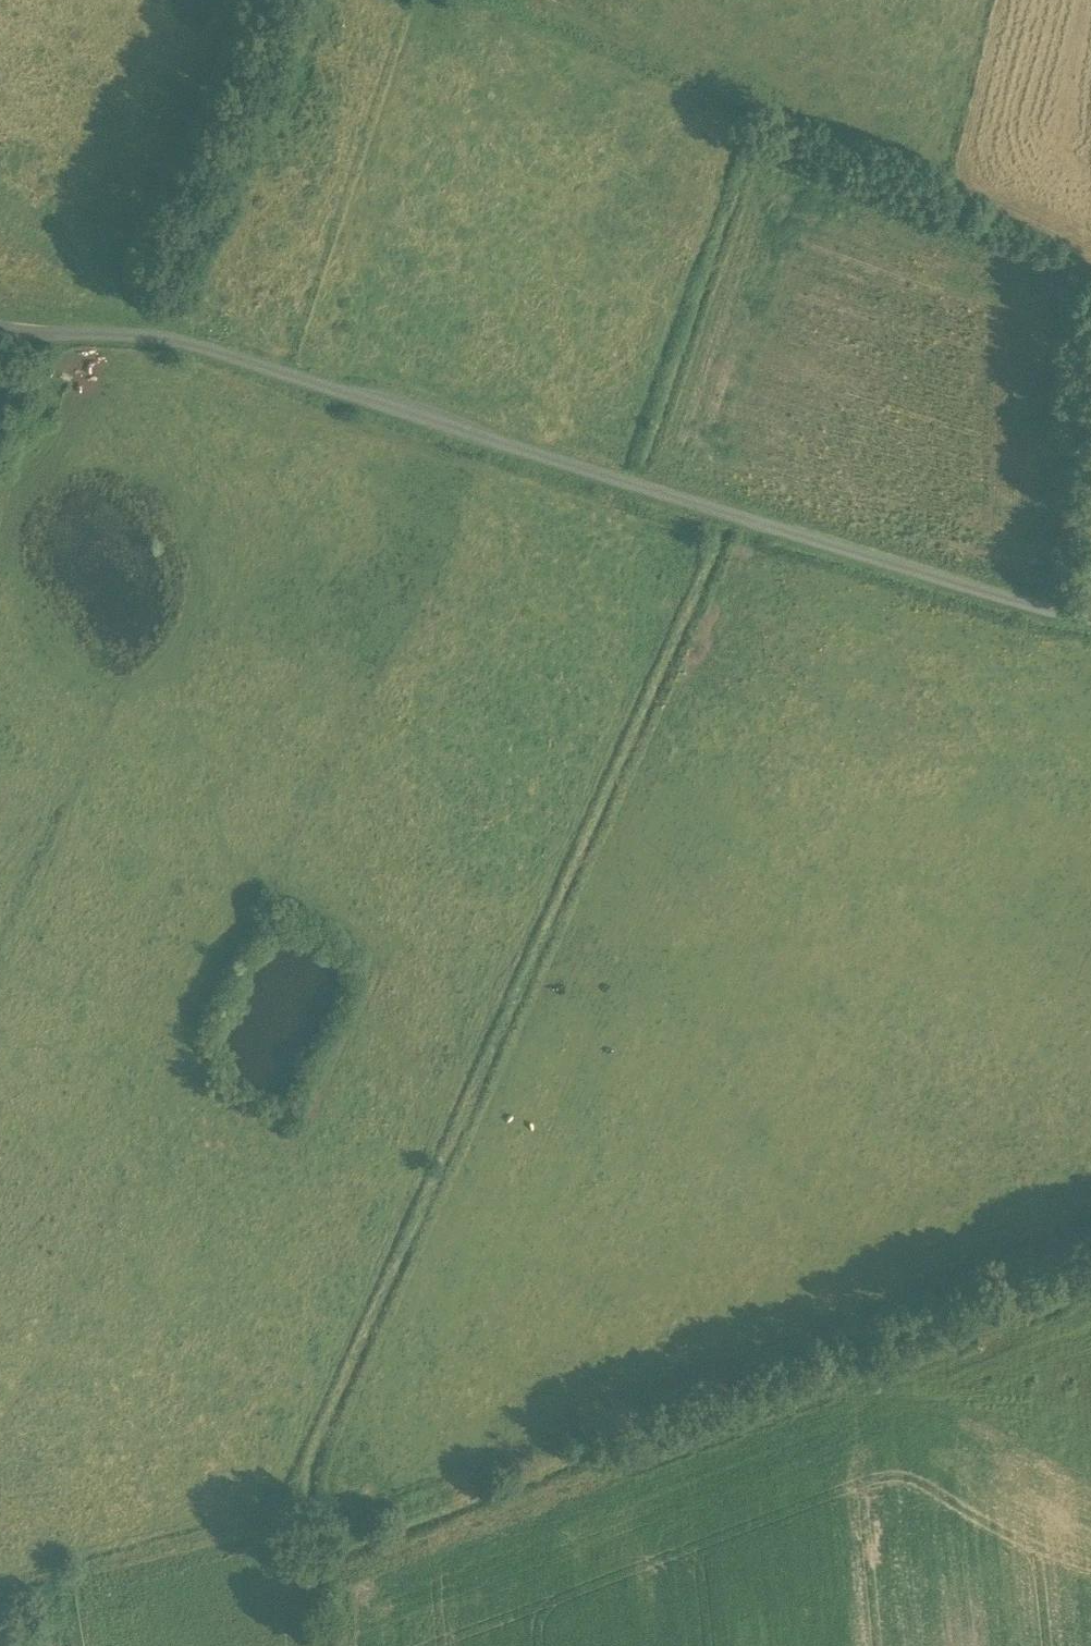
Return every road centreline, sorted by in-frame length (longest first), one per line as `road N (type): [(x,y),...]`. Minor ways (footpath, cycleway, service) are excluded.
road 1 (unclassified): [(1090,619),(591,472),(235,357),(160,337),(0,324)]

